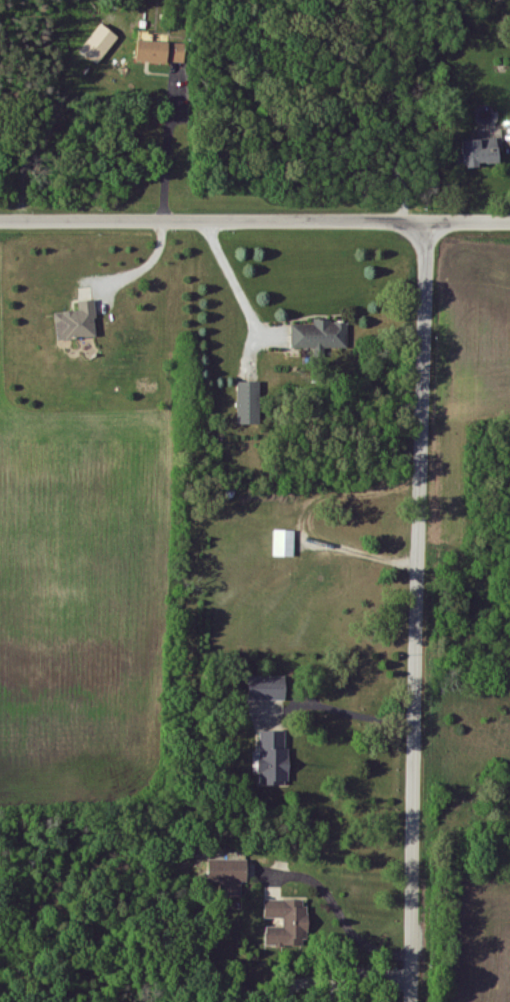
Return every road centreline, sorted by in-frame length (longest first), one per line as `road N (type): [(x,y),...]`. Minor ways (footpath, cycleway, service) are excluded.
road 1 (residential): [(423,1001),(422,219)]
road 2 (residential): [(509,219),(0,220)]
road 3 (residential): [(420,801),(299,799),(266,759),(231,741),(193,738),(150,759),(132,804)]

